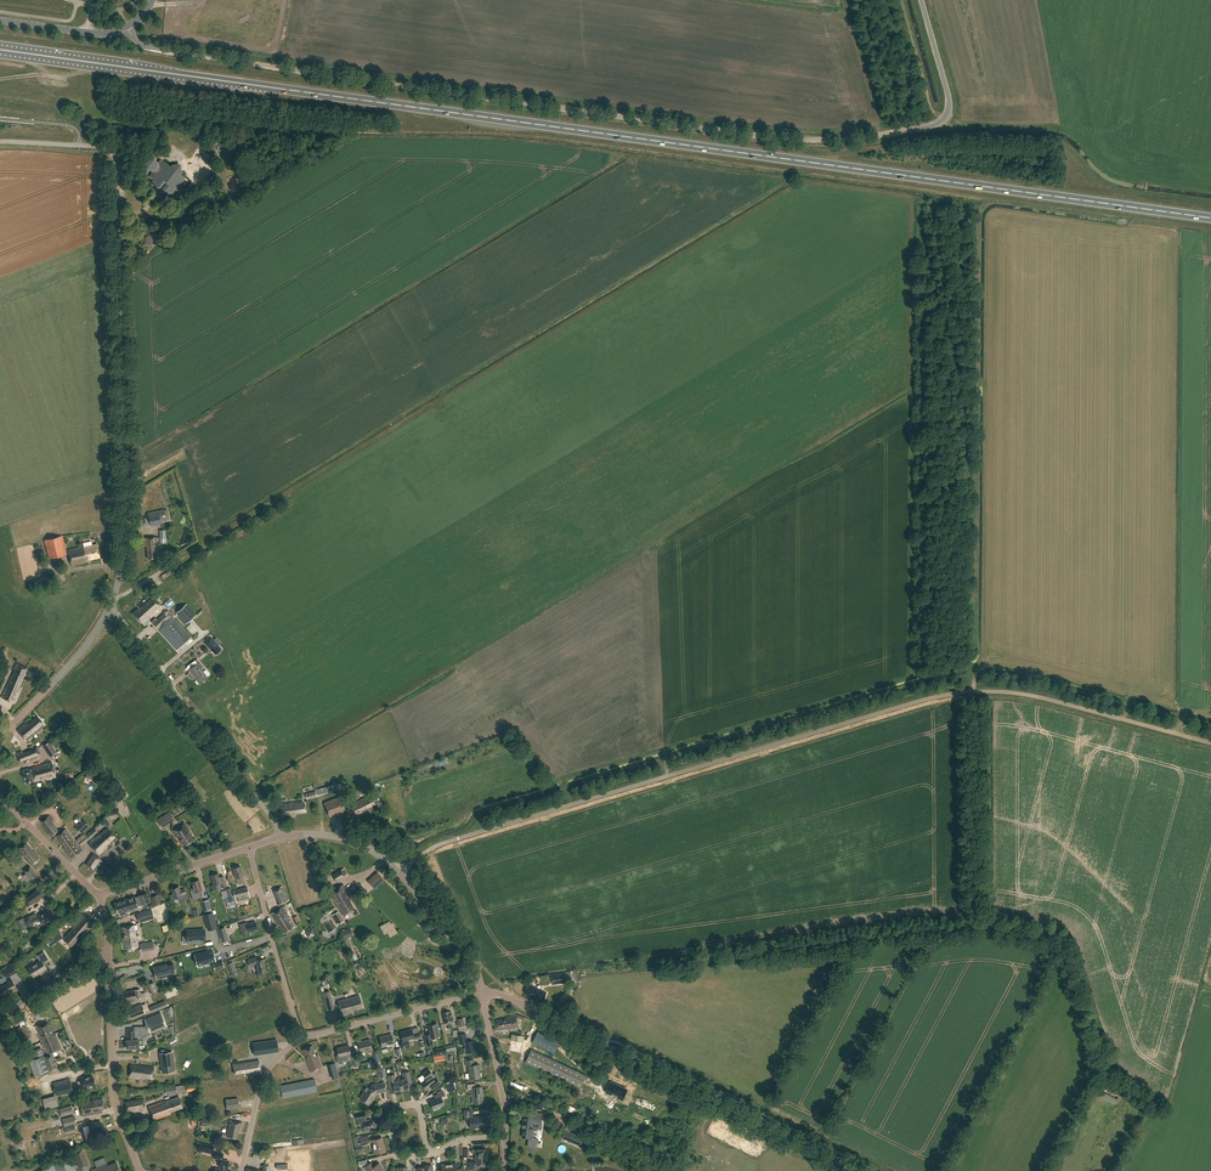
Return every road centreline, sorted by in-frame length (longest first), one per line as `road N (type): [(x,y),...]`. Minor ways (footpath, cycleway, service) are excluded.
road 1 (trunk): [(1210,218),(0,49)]
road 2 (unclassified): [(923,0),(950,102),(946,117),(815,142),(164,52),(139,45),(127,27)]
road 3 (unclassified): [(402,872),(439,845),(953,694),(1021,693),(1210,743)]
road 4 (unclassified): [(109,608),(126,529),(114,155)]
road 5 (tertiary): [(858,1170),(522,1004),(482,993)]
road 6 (unclassified): [(281,837),(109,608)]
road 7 (tertiary): [(140,1170),(116,1095),(109,952)]
road 8 (residential): [(301,1036),(249,848)]
road 9 (unclassified): [(301,1036),(482,993)]
road 10 (unclassified): [(0,727),(17,720),(77,657),(109,608)]
road 11 (tertiary): [(101,896),(249,848)]
road 12 (unclassified): [(242,1170),(264,1078),(301,1036)]
road 13 (tertiary): [(482,993),(473,962),(402,872)]
road 14 (unclassified): [(506,1137),(482,993)]
road 15 (tertiary): [(101,896),(0,795)]
road 16 (tertiary): [(402,872),(338,837),(281,837)]
road 17 (unclassified): [(0,1016),(109,952)]

